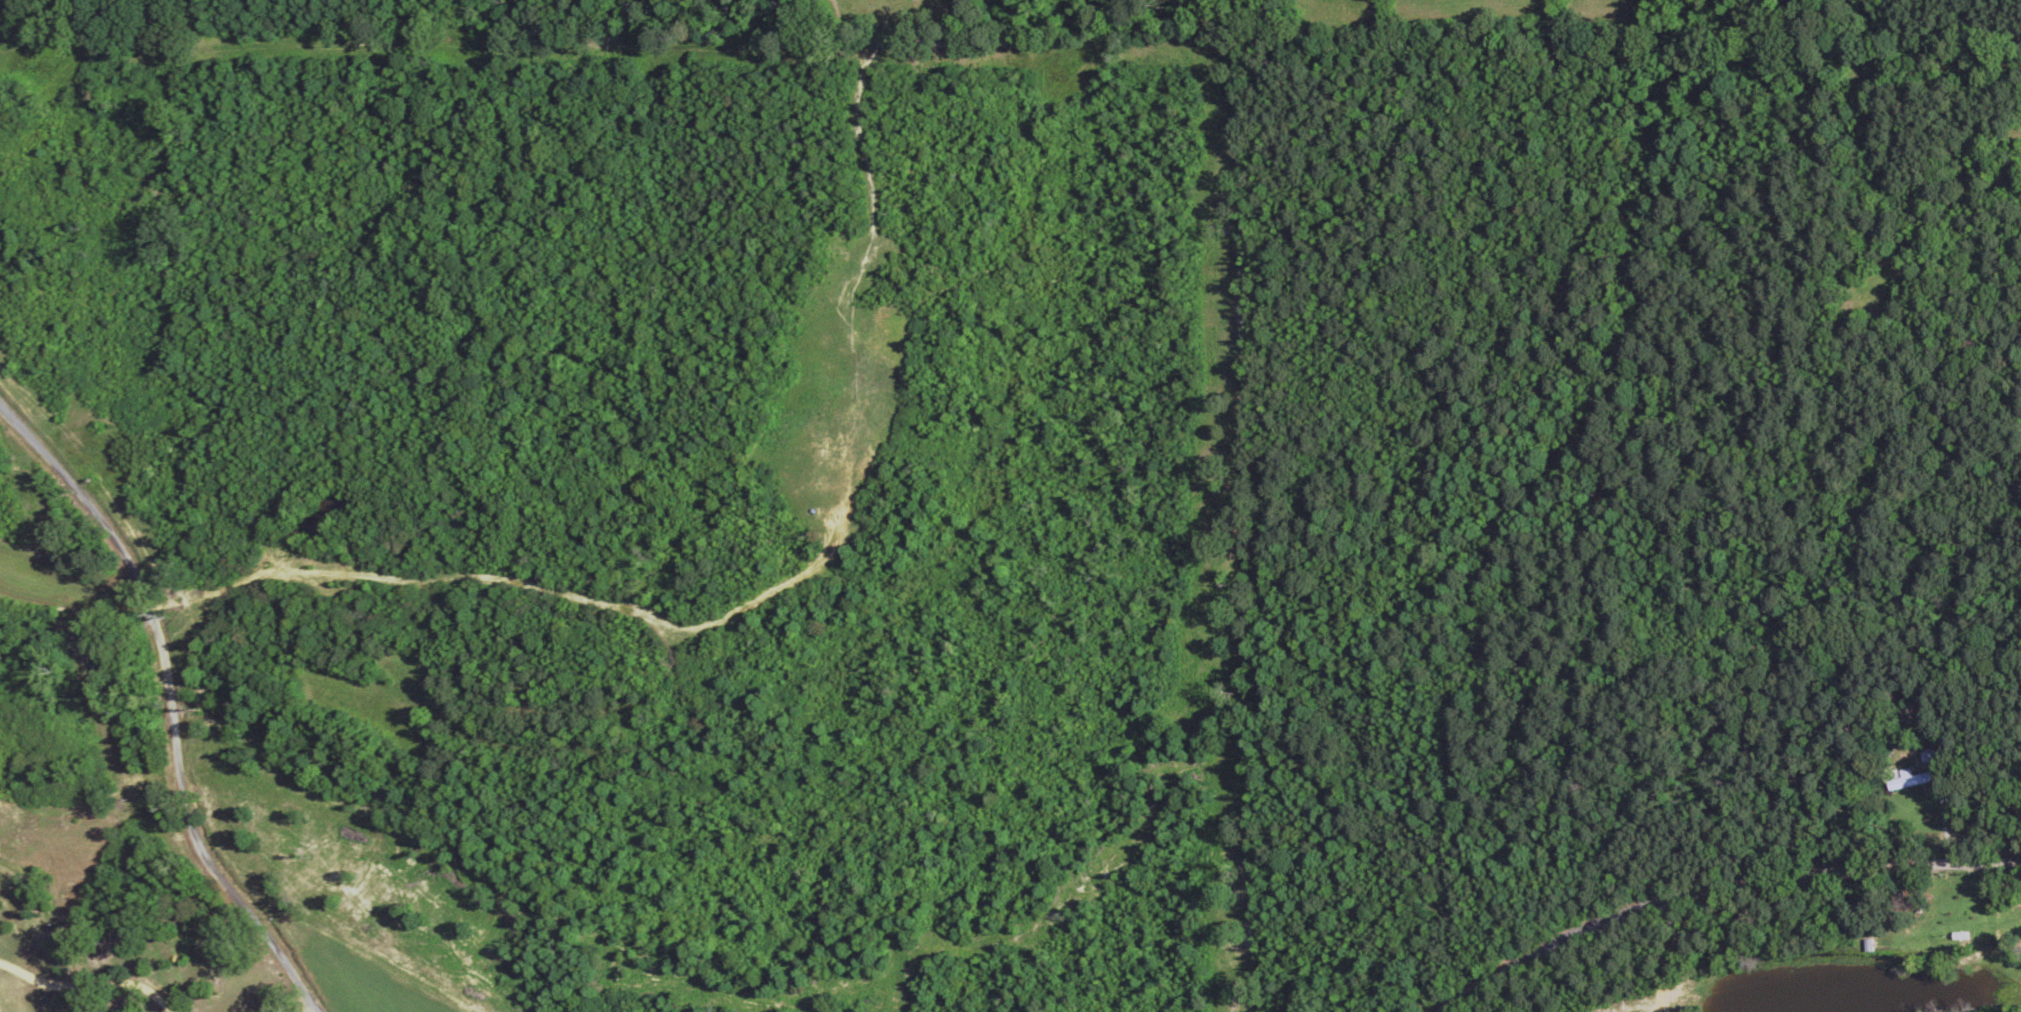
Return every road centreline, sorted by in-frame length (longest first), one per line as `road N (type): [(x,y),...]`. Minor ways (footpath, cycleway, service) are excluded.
road 1 (residential): [(317,1011),(202,839),(176,643),(145,581),(0,427)]
road 2 (residential): [(1492,1011),(1605,943),(1800,902),(2020,891)]

